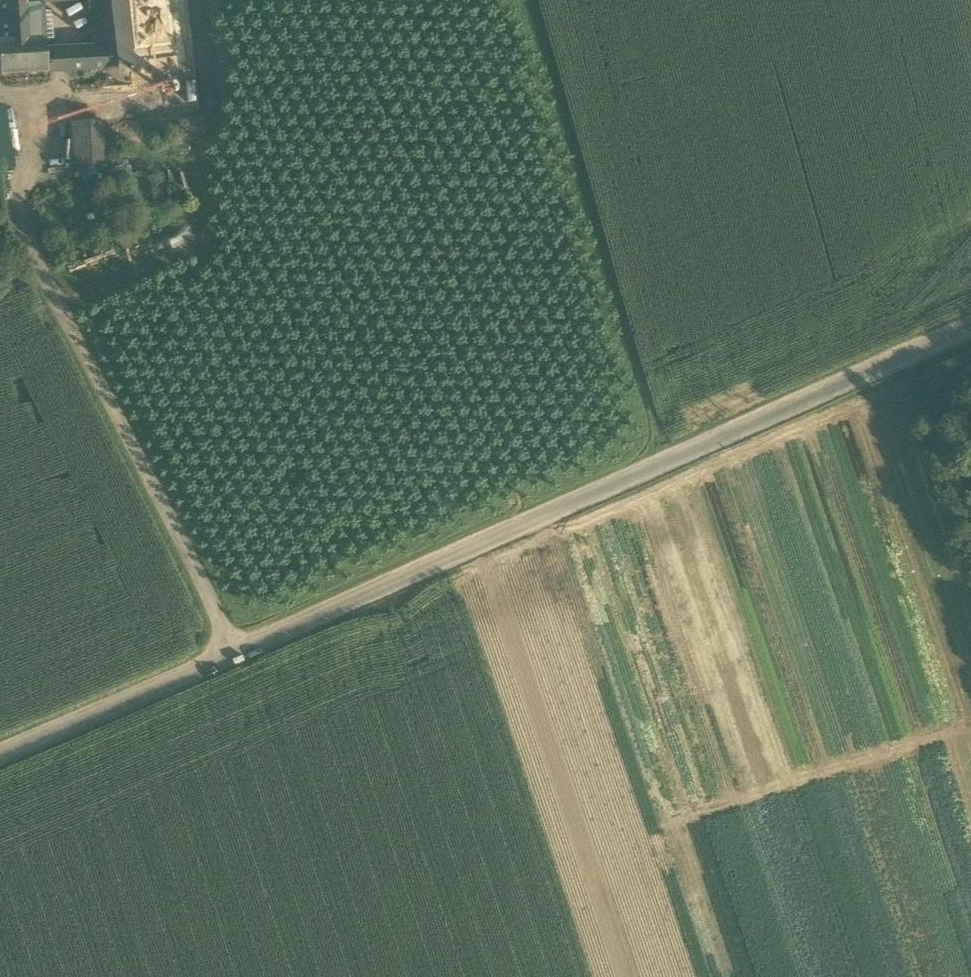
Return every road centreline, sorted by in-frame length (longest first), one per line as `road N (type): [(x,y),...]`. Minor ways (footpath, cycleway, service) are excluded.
road 1 (unclassified): [(0,753),(970,336)]

